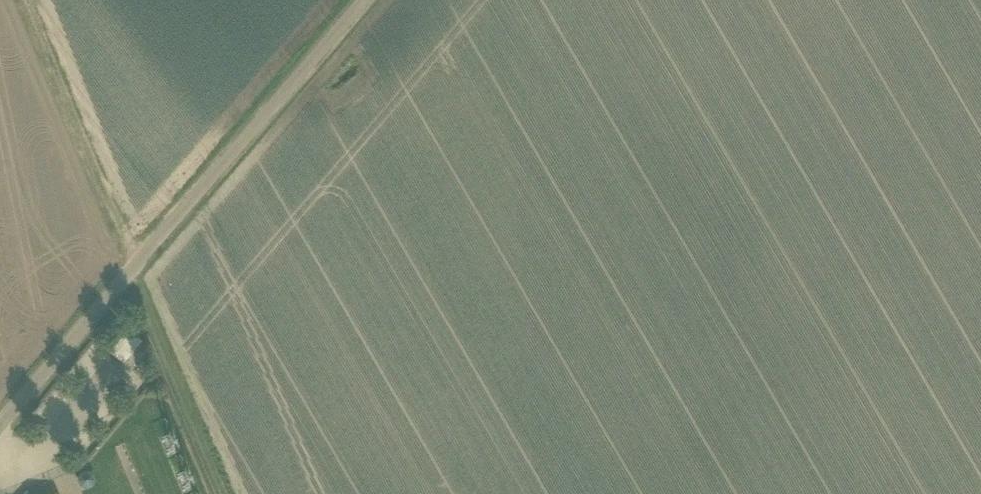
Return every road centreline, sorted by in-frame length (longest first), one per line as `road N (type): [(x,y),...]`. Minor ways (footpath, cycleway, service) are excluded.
road 1 (unclassified): [(0,428),(365,0)]
road 2 (track): [(24,0),(121,257),(142,289),(226,493)]

